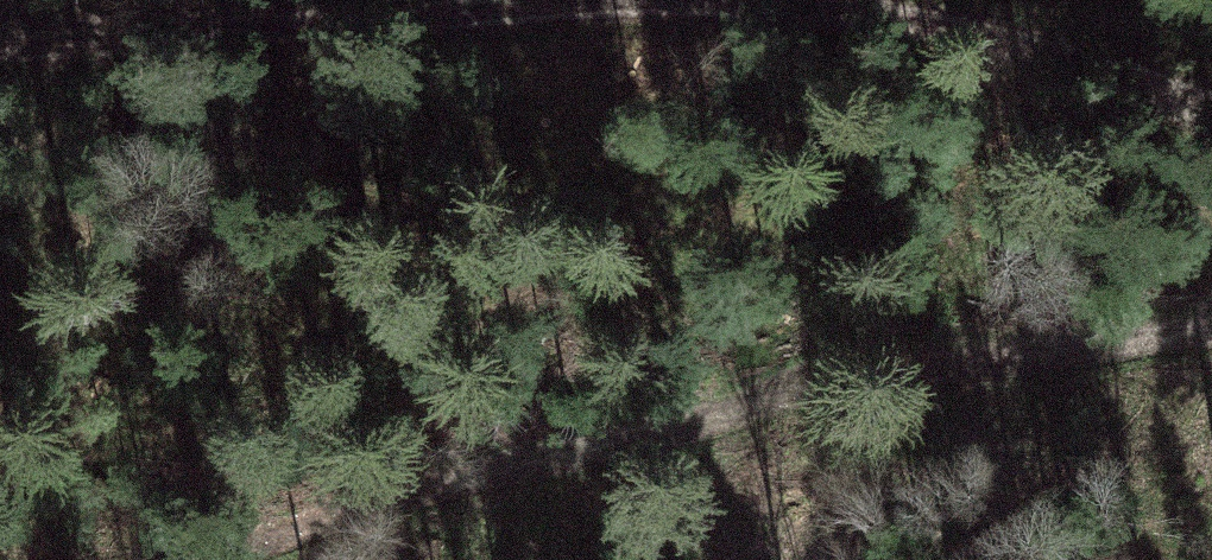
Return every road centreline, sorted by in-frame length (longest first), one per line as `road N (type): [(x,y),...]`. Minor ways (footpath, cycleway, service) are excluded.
road 1 (track): [(1211,355),(821,400),(279,559)]
road 2 (track): [(605,0),(1042,48),(1211,107)]
road 3 (track): [(0,55),(596,0)]

